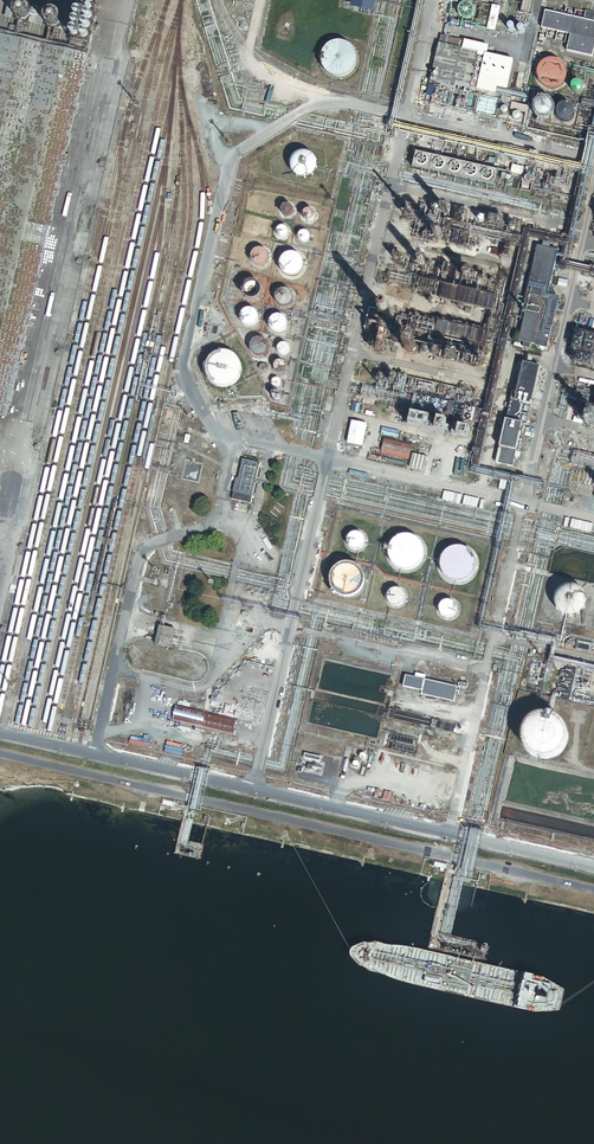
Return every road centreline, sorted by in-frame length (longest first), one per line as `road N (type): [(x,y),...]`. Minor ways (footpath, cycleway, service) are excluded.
road 1 (unclassified): [(0,754),(593,889)]

